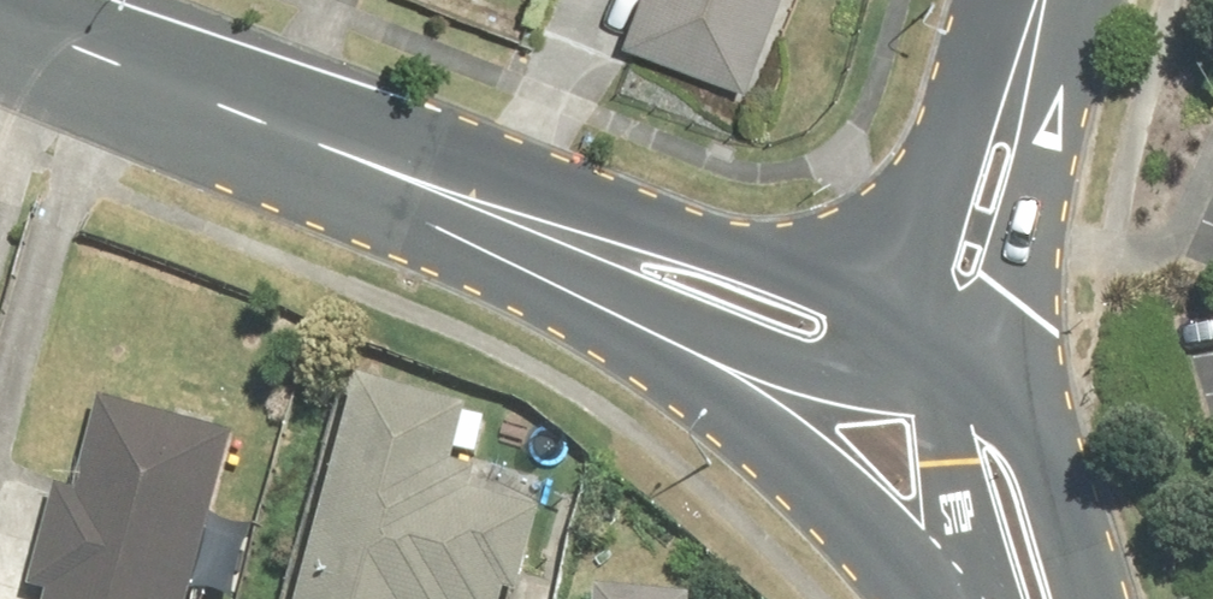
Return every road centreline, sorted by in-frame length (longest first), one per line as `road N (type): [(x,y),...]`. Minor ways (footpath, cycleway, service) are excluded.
road 1 (residential): [(936,598),(905,557),(798,461),(626,349),(534,273),(472,200)]
road 2 (residential): [(472,200),(0,13)]
road 3 (residential): [(472,200),(619,216),(732,244),(880,314)]
road 4 (residential): [(847,379),(708,332),(472,200)]
road 5 (residential): [(1068,0),(1047,168),(988,389)]
road 6 (residential): [(880,314),(922,237),(992,24),(1008,0)]
road 7 (residential): [(988,389),(1023,424),(1057,479),(1095,598)]
road 8 (residential): [(992,598),(946,438),(930,414)]
road 9 (residential): [(880,314),(988,389)]

